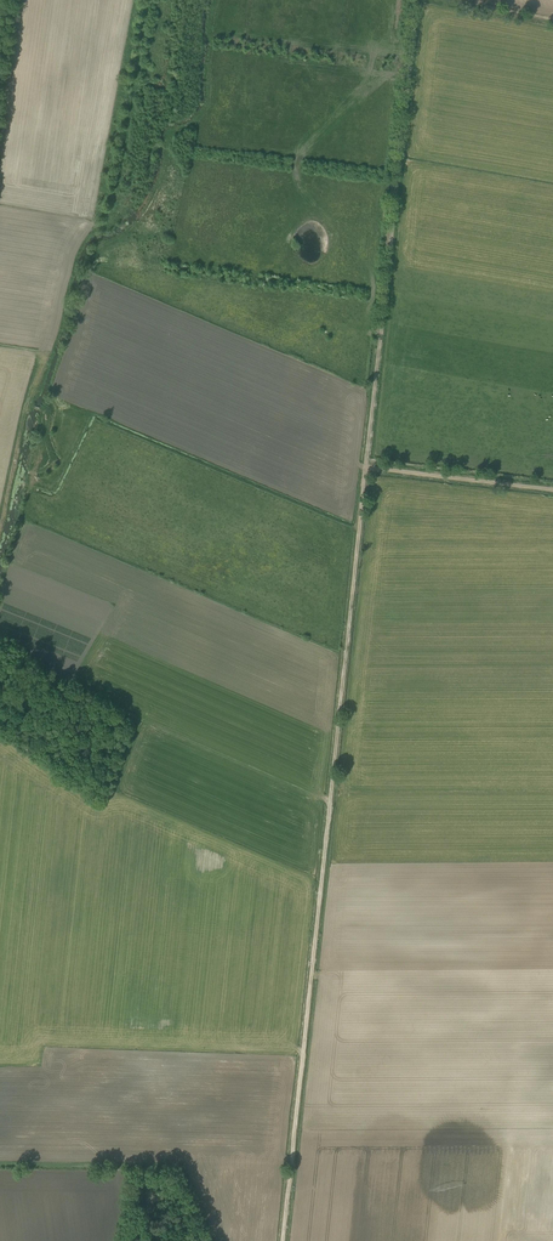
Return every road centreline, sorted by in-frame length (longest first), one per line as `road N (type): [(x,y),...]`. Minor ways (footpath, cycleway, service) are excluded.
road 1 (track): [(283,1240),(415,0)]
road 2 (track): [(552,490),(366,466)]

